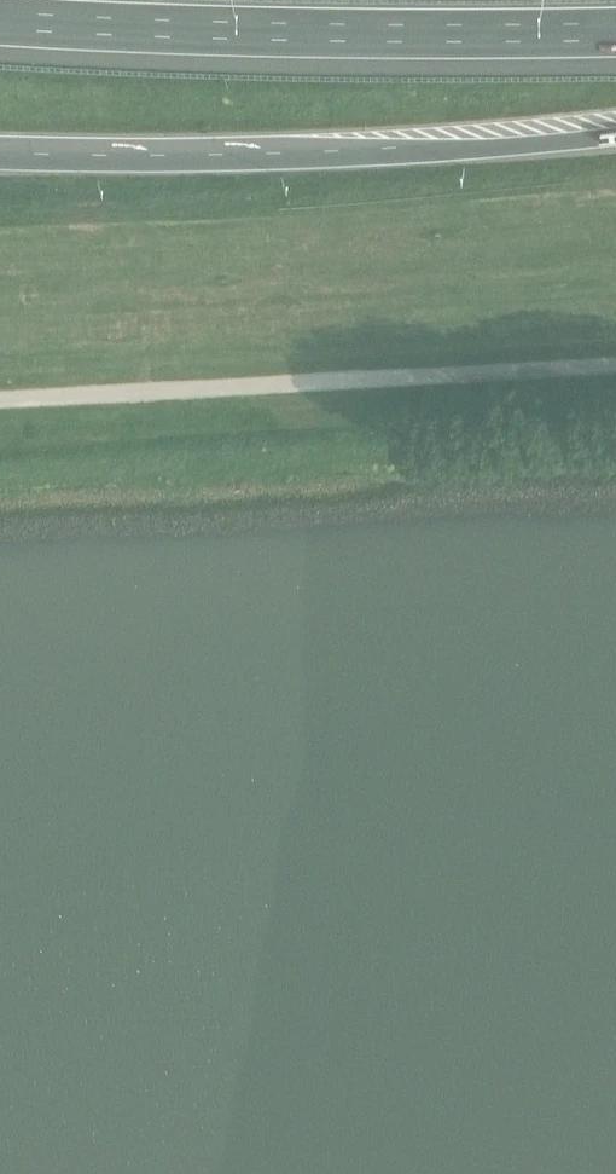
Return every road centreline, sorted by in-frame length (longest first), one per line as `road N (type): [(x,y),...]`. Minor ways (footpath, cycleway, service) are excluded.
road 1 (motorway): [(0,152),(401,154),(615,136)]
road 2 (motorway): [(0,18),(615,34)]

